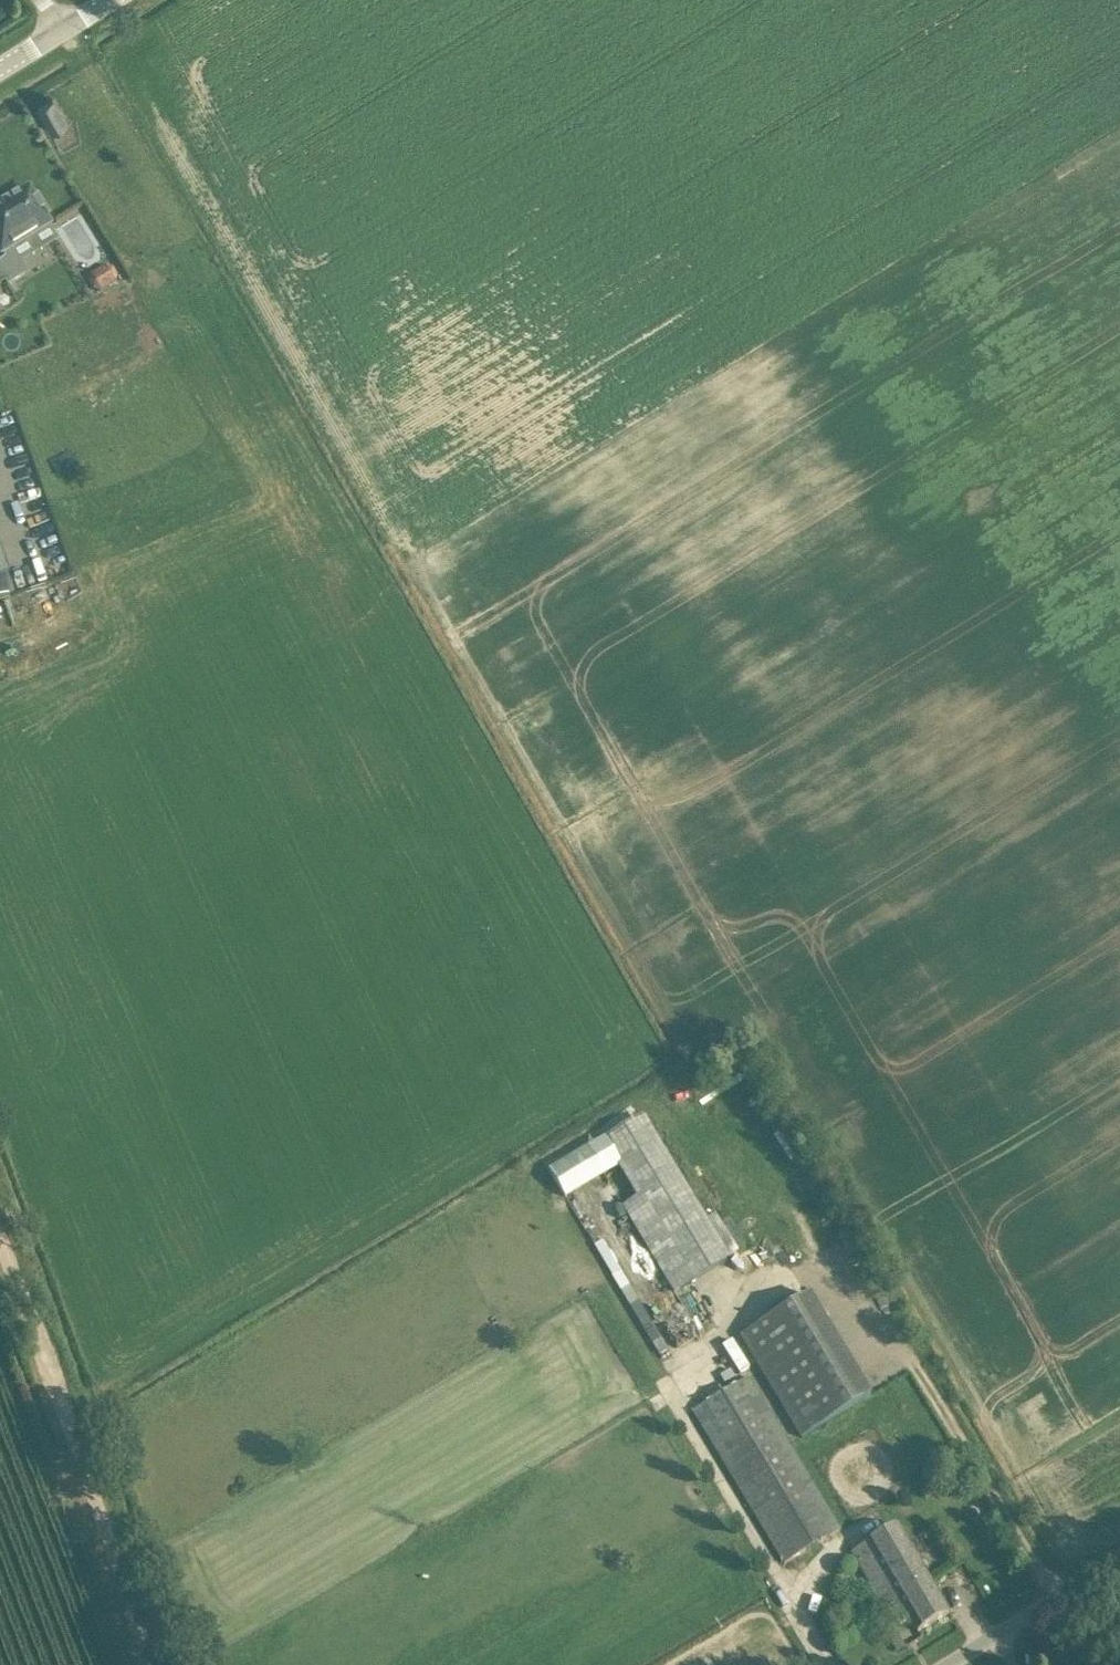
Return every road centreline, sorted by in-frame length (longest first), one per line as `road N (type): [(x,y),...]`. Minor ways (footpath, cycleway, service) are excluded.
road 1 (track): [(0,1224),(160,1664)]
road 2 (unclassified): [(948,1664),(1119,1560)]

